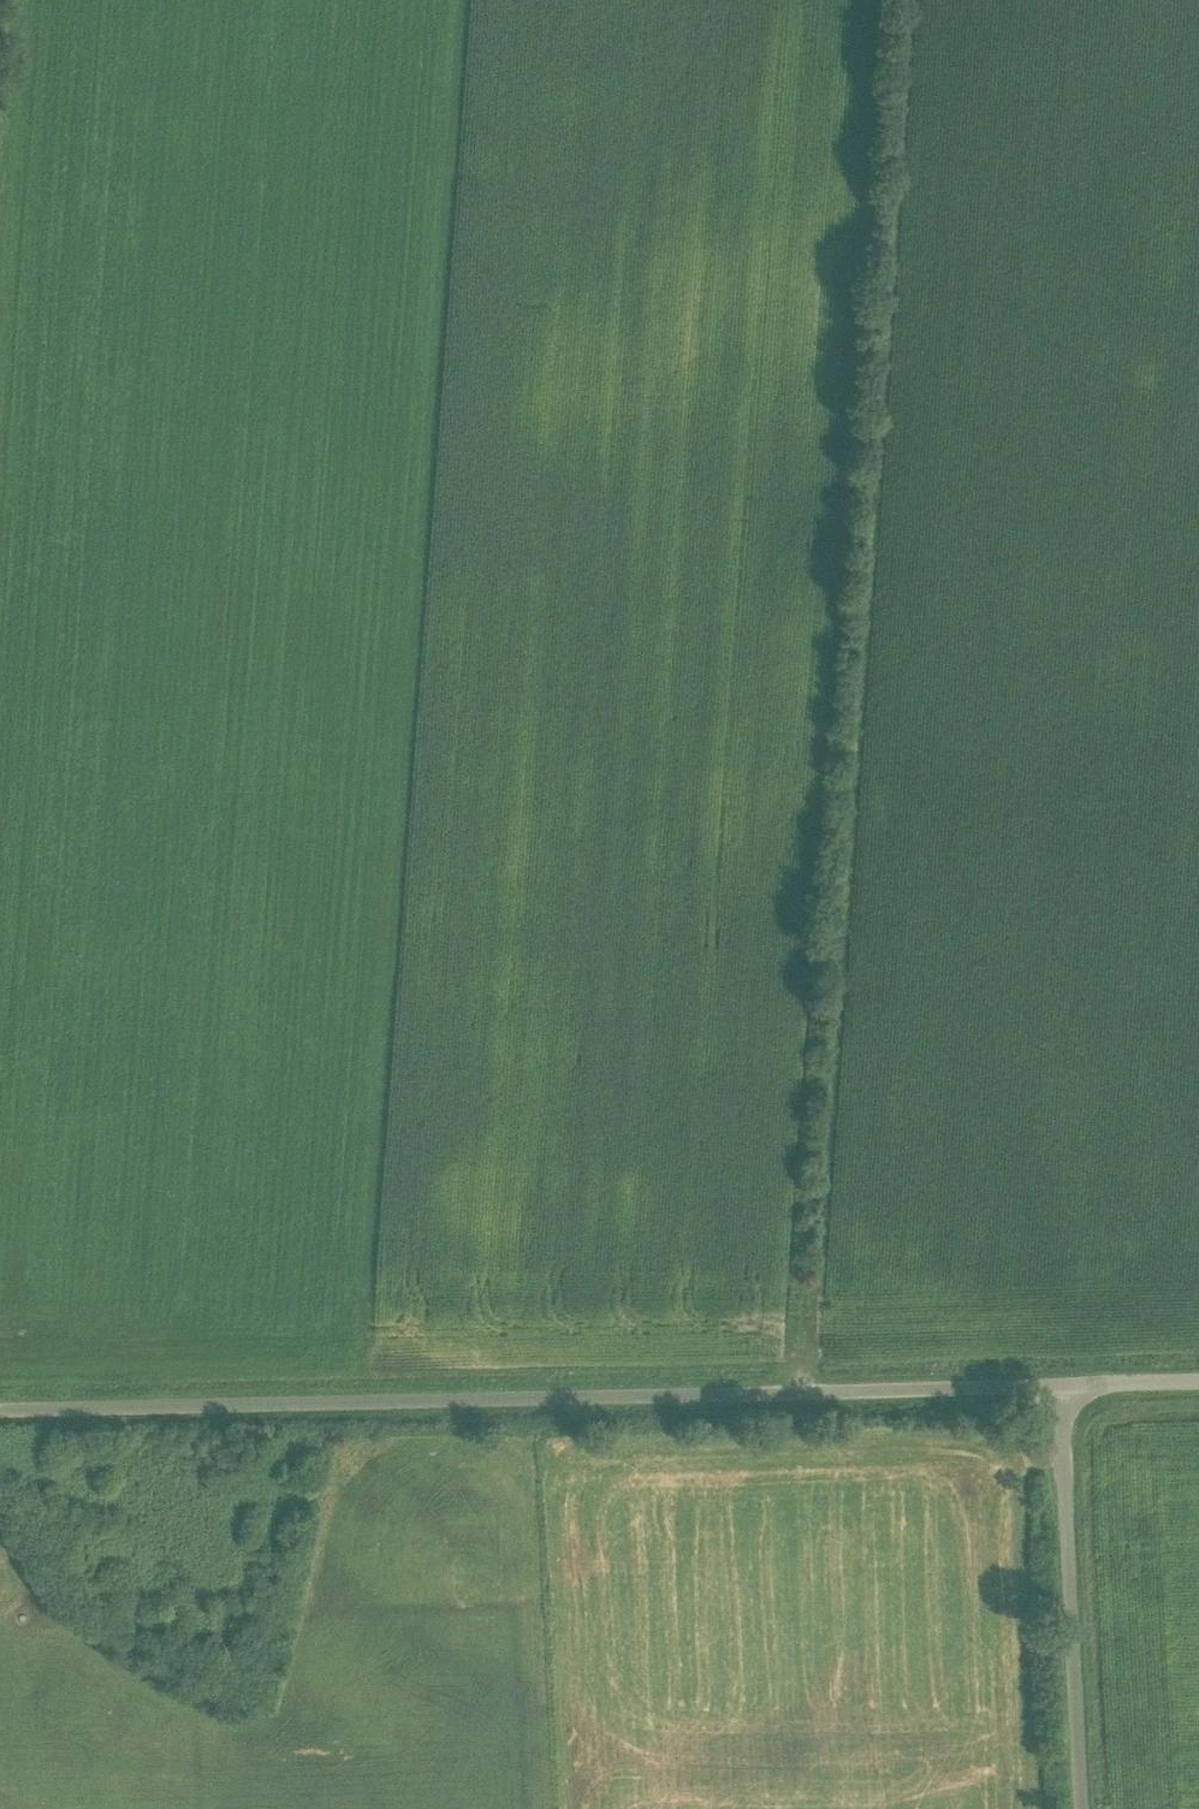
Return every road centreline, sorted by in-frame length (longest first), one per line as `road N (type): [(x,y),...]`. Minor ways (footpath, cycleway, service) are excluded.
road 1 (unclassified): [(0,1405),(1198,1368)]

